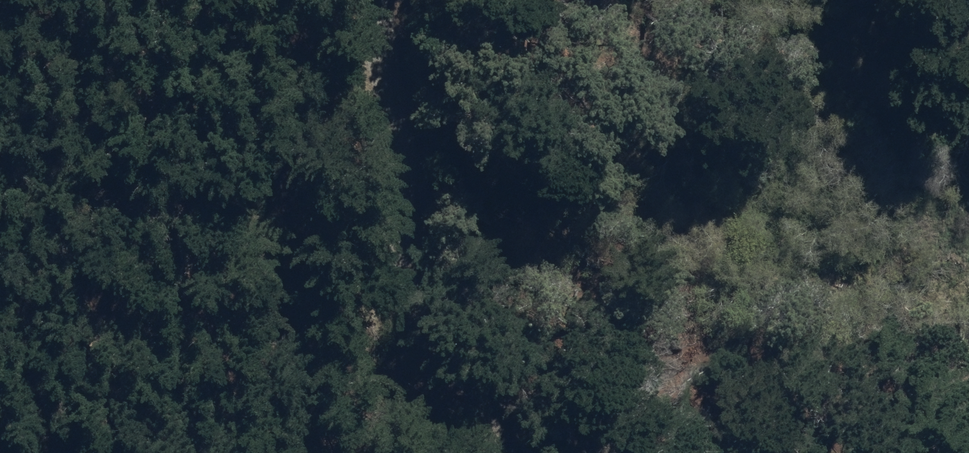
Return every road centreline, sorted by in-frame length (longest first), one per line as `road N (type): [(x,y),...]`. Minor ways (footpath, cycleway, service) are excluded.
road 1 (track): [(385,0),(436,369),(520,452)]

